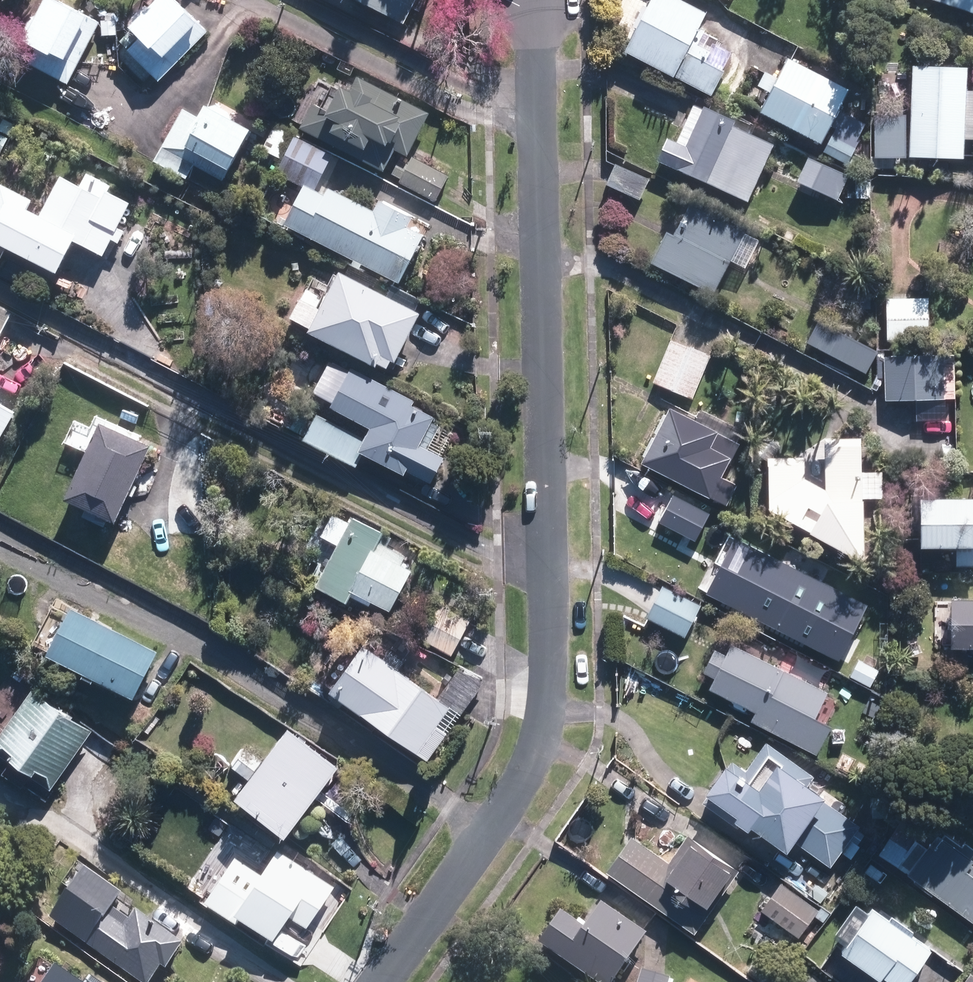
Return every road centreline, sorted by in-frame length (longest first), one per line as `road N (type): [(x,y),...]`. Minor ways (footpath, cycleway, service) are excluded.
road 1 (residential): [(536,0),(543,714),(519,791),(384,981)]

